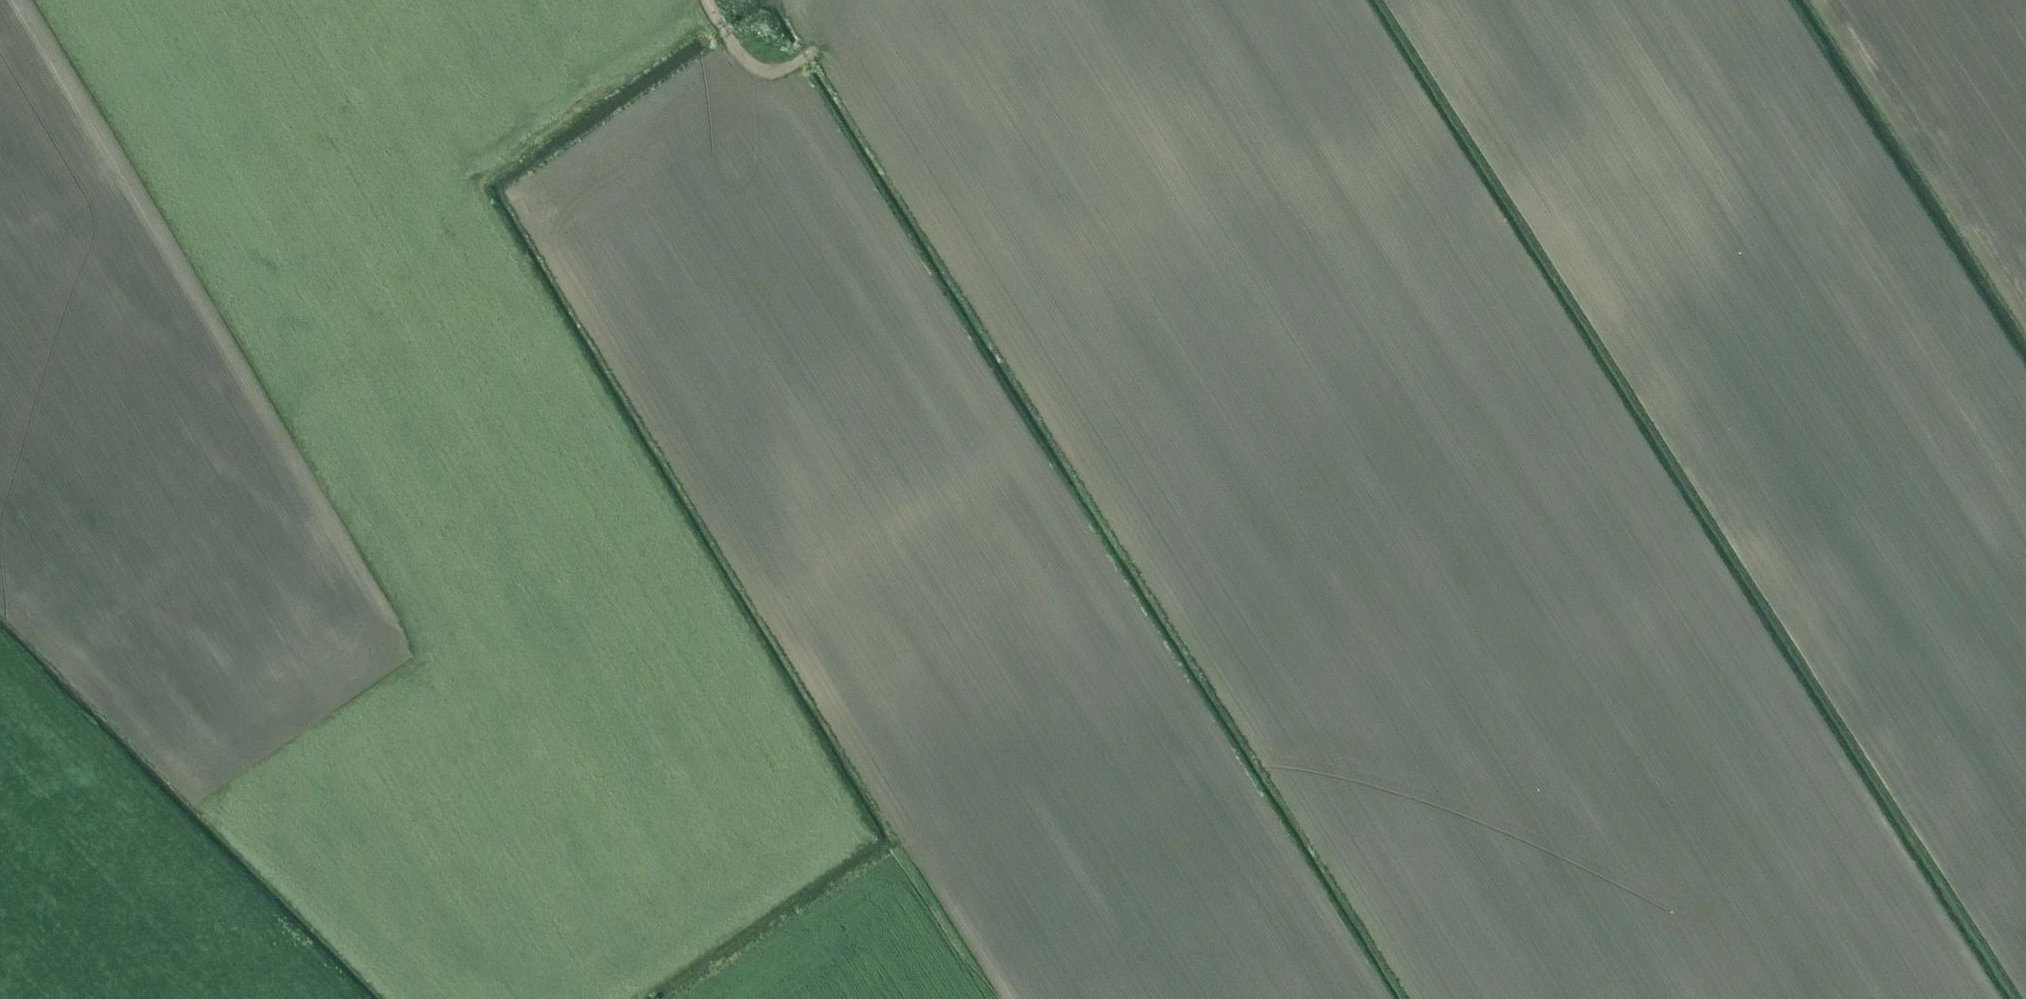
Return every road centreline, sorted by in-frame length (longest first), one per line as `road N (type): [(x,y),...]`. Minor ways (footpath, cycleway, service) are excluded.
road 1 (track): [(709,0),(750,62),(784,68),(815,47)]

